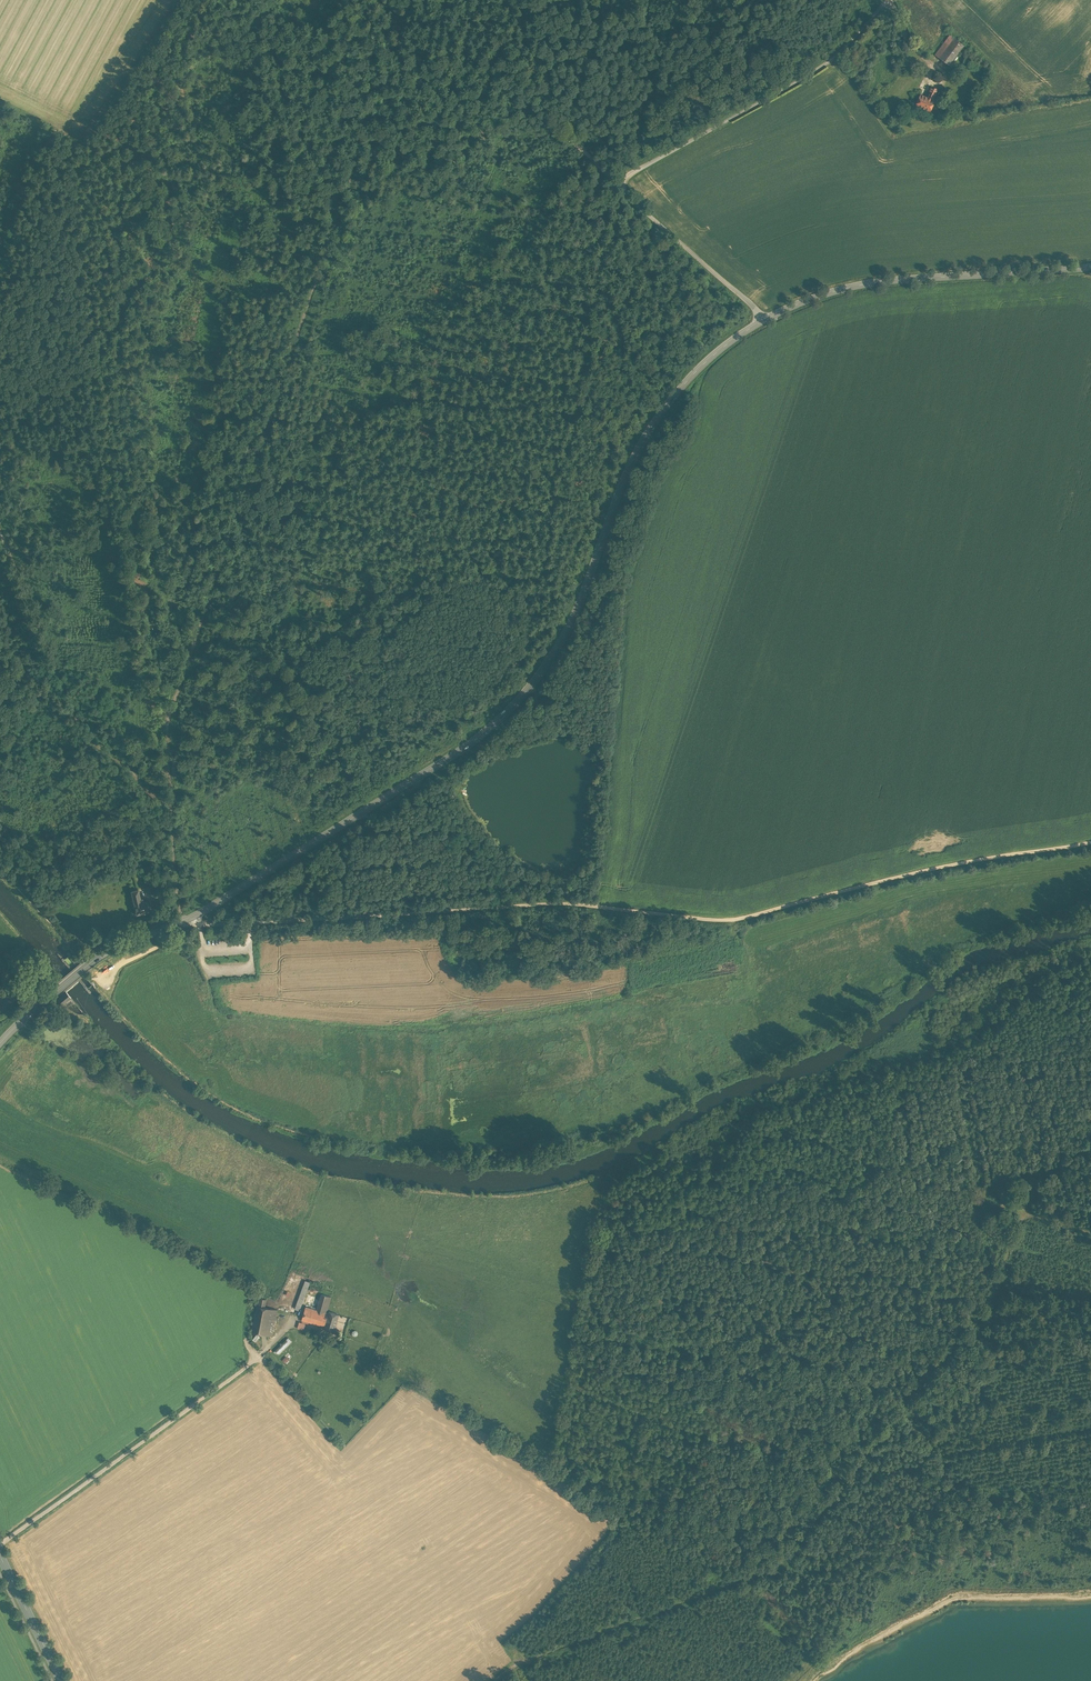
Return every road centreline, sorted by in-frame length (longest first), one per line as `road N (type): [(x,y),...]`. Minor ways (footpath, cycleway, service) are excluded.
road 1 (secondary): [(0,1043),(98,956),(199,914),(455,753),(513,706),(571,622),(645,437),(701,366),(745,331),(848,287),(1090,267)]
road 2 (track): [(250,925),(539,904),(746,917),(928,869),(1090,842)]
road 3 (track): [(1090,1225),(1032,1213),(978,1310),(772,1568),(558,1643),(495,1680)]
road 4 (track): [(408,0),(382,105),(167,710)]
road 5 (track): [(769,317),(670,232),(628,179),(838,57),(888,0)]
road 6 (track): [(558,554),(595,268),(628,179)]
road 7 (track): [(144,508),(120,302),(134,170)]
road 8 (track): [(477,0),(521,126),(628,179)]
road 9 (track): [(141,78),(111,124),(42,128),(26,143),(0,216)]
road 10 (track): [(0,800),(53,860),(89,817),(170,792)]
road 11 (track): [(347,186),(231,171),(134,170)]
road 12 (track): [(179,923),(167,710)]
road 13 (track): [(134,170),(141,78),(202,30),(217,0)]
road 14 (track): [(167,710),(144,508)]
road 15 (track): [(74,722),(0,540)]
road 16 (track): [(149,796),(74,722),(0,669)]
road 17 (track): [(0,433),(114,504),(144,508)]
road 18 (primary): [(0,1555),(62,1680)]

